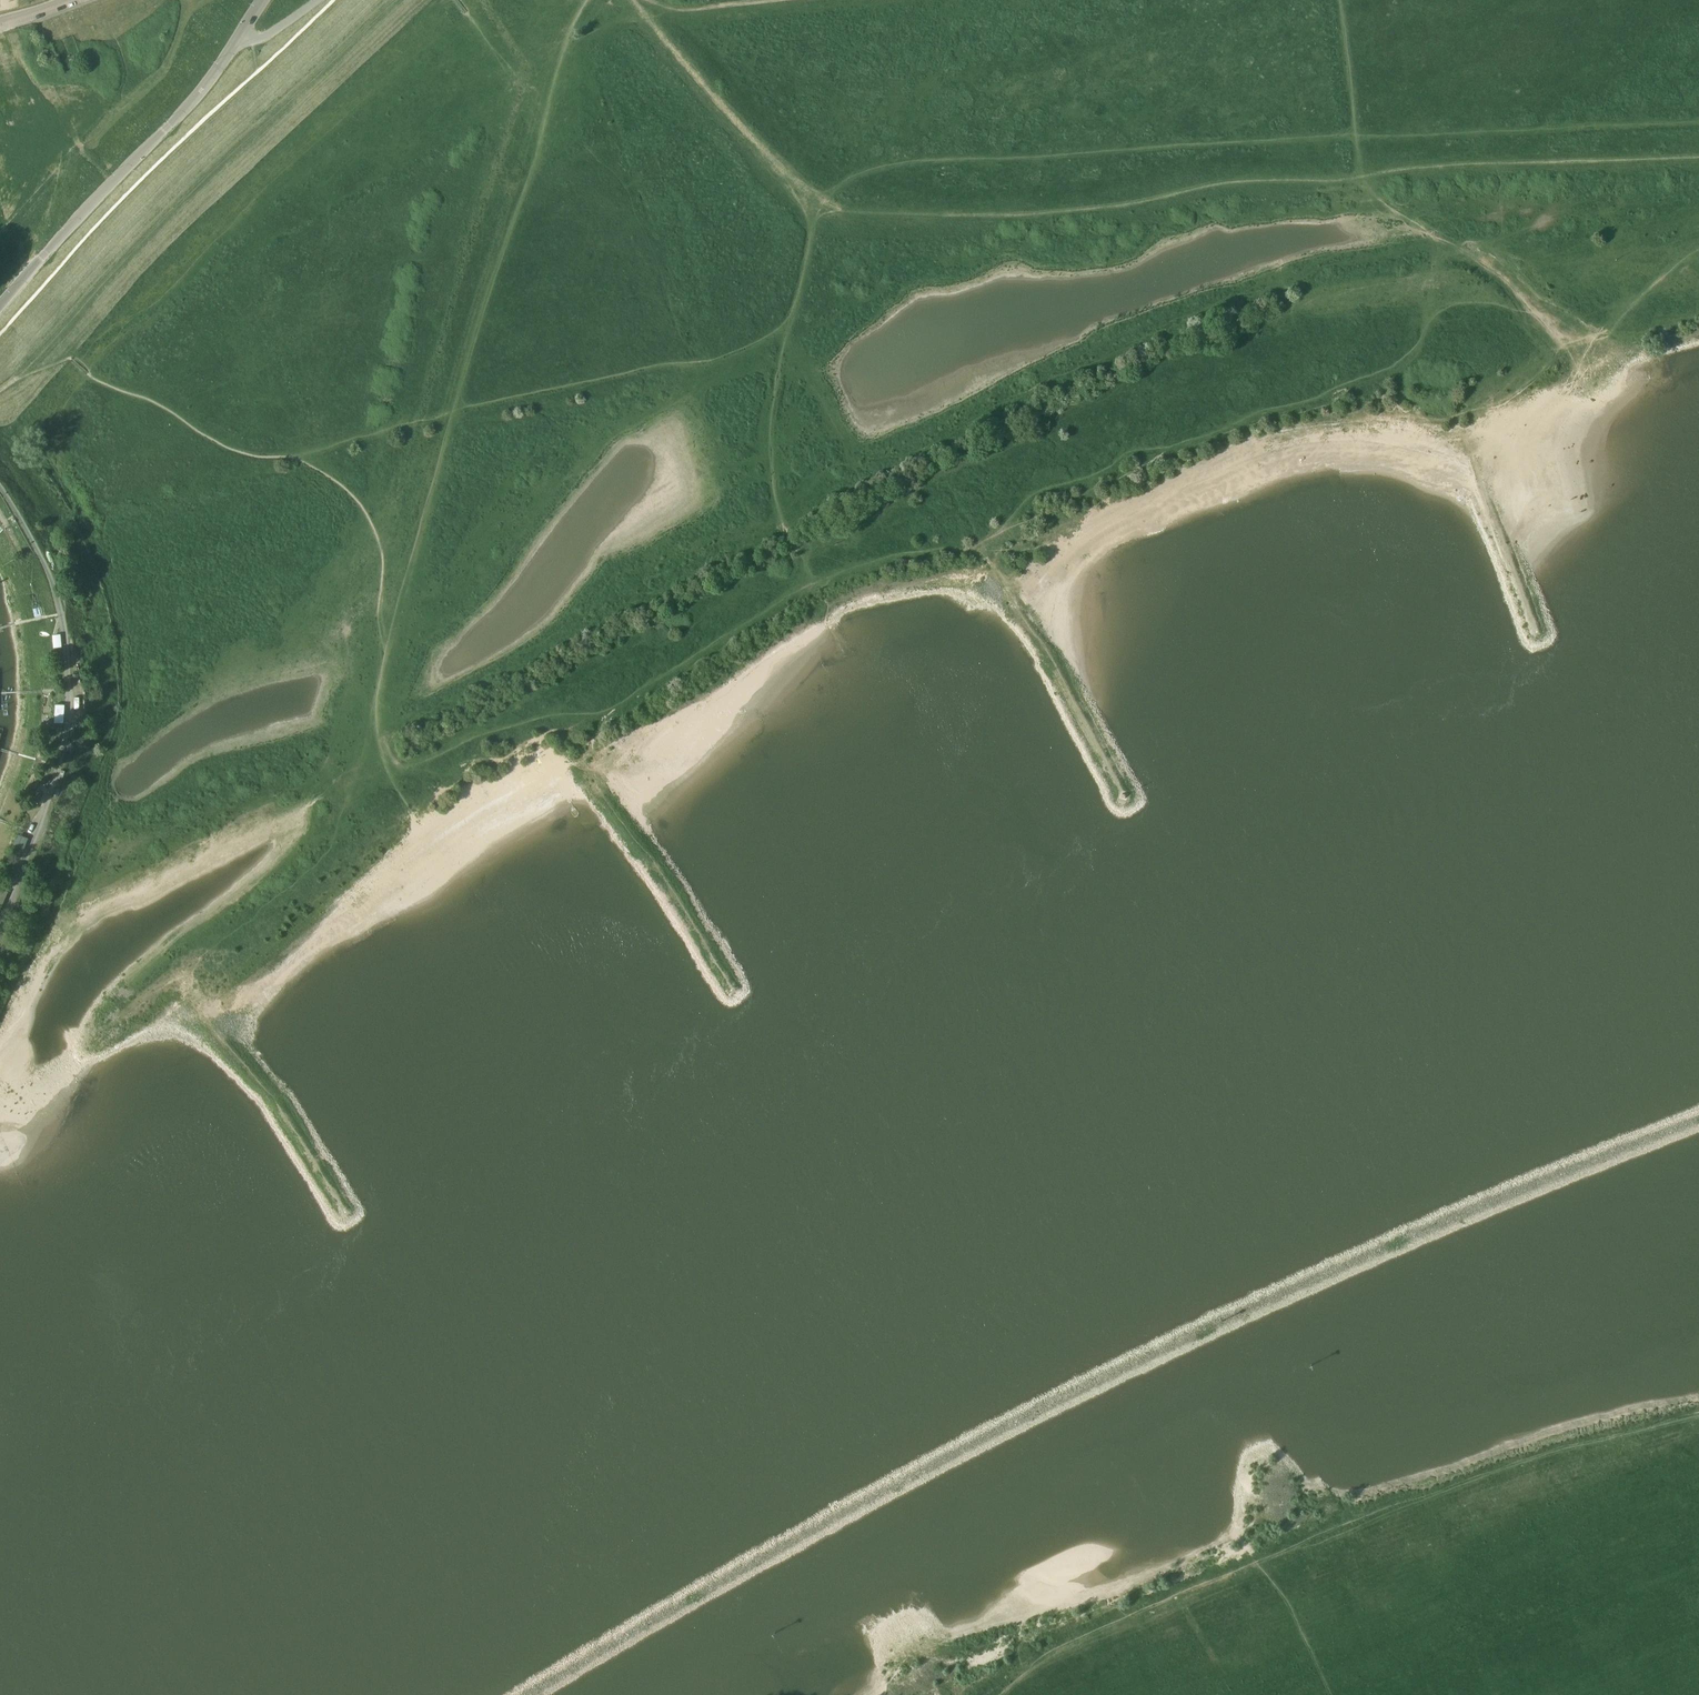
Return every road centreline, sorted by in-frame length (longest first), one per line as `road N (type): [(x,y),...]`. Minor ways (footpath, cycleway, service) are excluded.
road 1 (residential): [(0,923),(44,815),(68,719),(53,592),(0,487)]
road 2 (unclassified): [(0,306),(199,94),(236,42)]
road 3 (track): [(636,0),(741,133),(823,202)]

